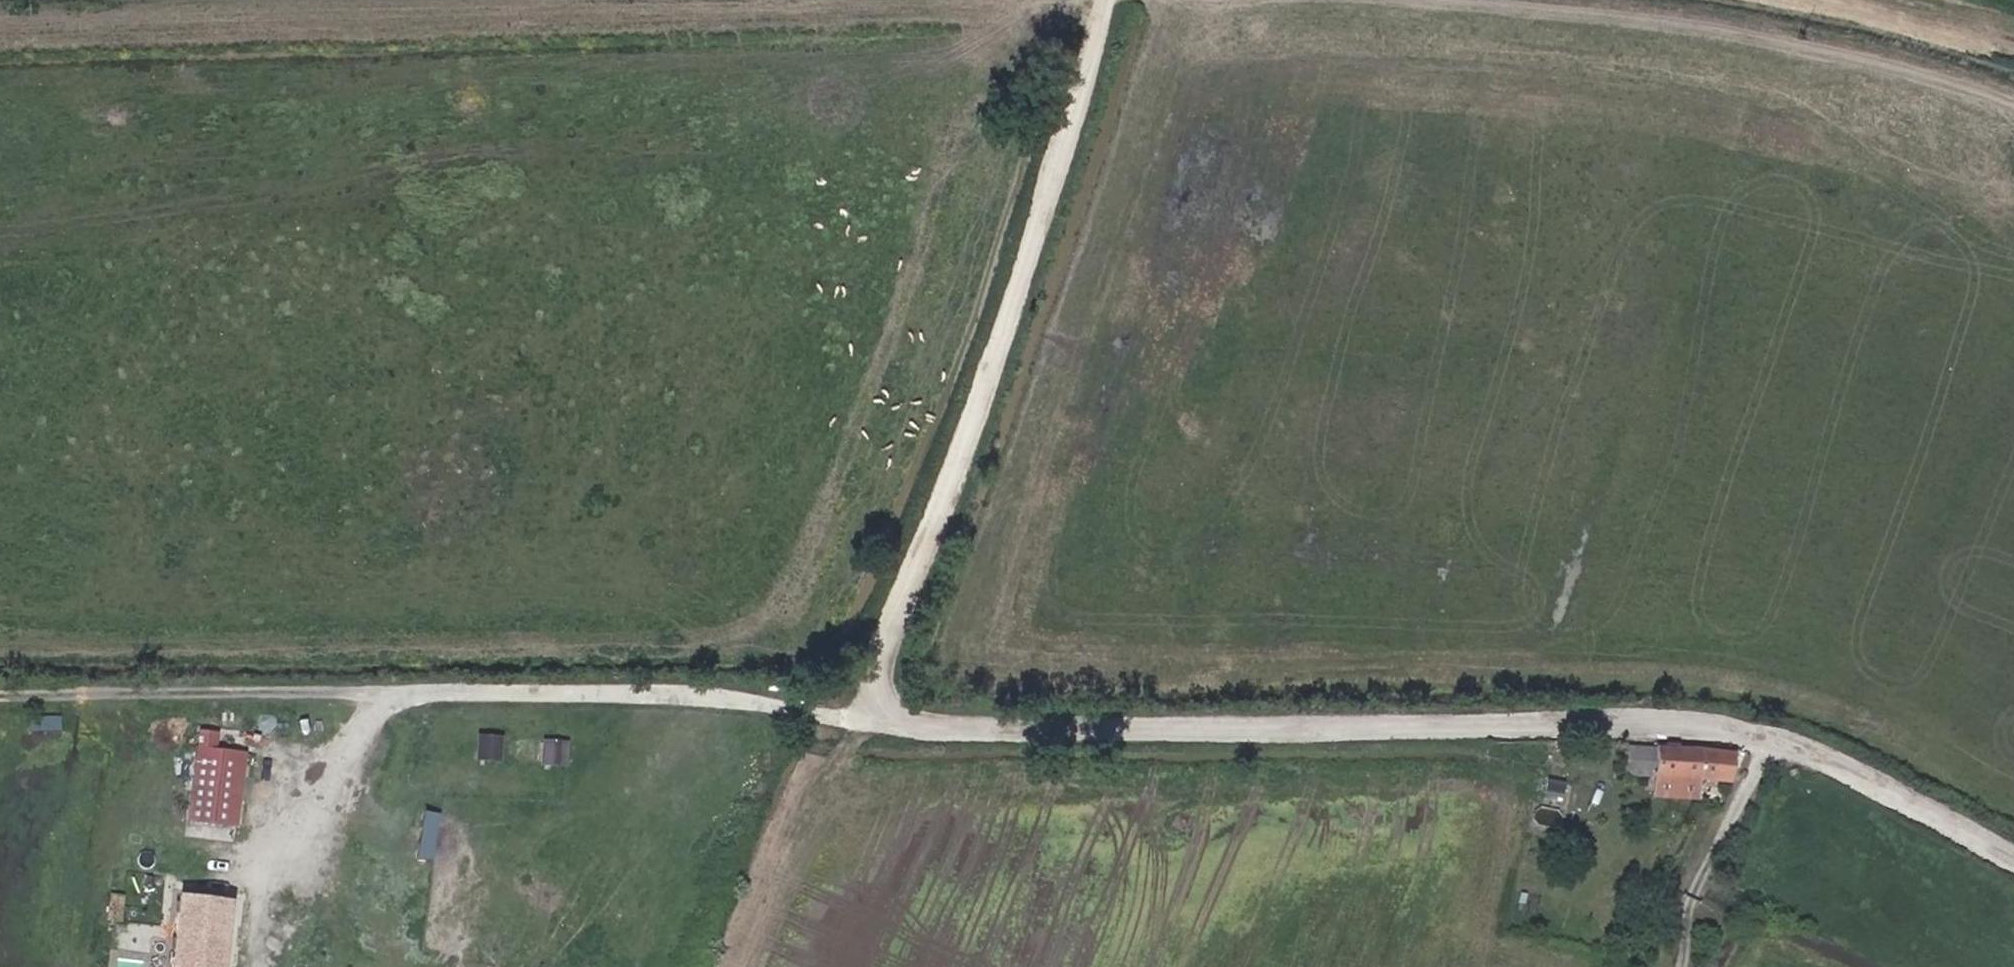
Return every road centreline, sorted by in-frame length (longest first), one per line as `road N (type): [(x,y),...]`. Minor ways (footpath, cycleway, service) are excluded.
road 1 (track): [(2013,854),(1807,746),(1657,722),(1004,738),(860,711),(1107,0)]

